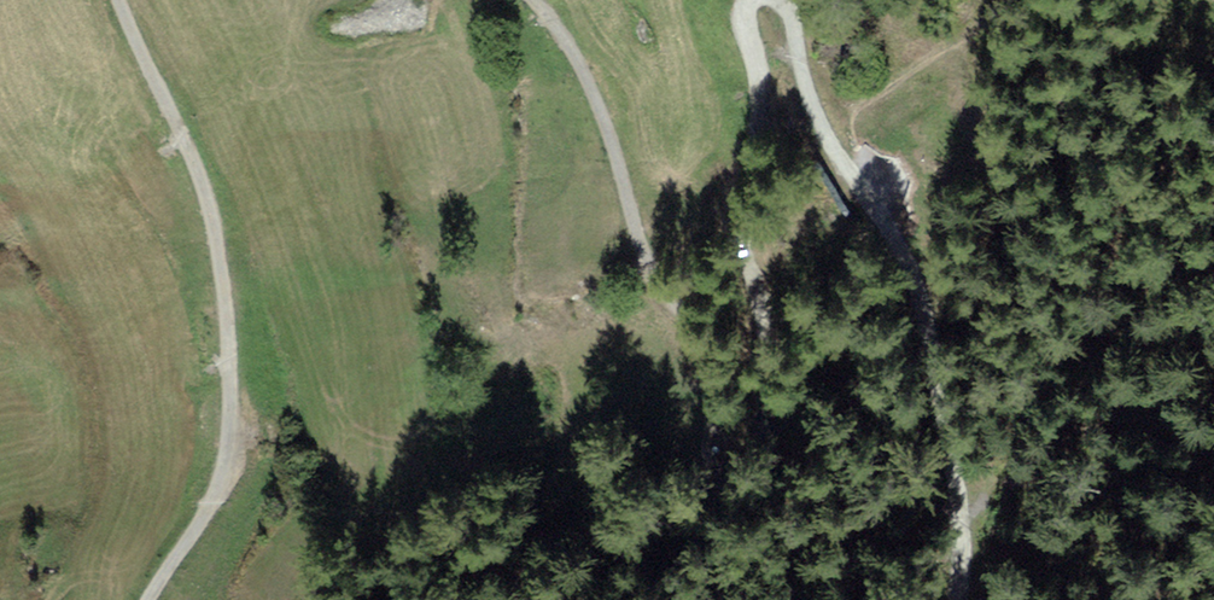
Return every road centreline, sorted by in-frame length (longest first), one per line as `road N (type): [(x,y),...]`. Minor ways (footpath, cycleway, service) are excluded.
road 1 (track): [(149,599),(216,492),(235,385),(193,172),(119,0)]
road 2 (track): [(524,0),(564,41),(644,271),(683,325),(704,376),(722,461)]
road 3 (track): [(864,200),(907,255),(920,300),(958,480),(963,528),(955,599)]
road 4 (track): [(771,402),(741,233),(759,133),(740,11),(745,0)]
road 5 (track): [(779,0),(819,128),(864,200)]

